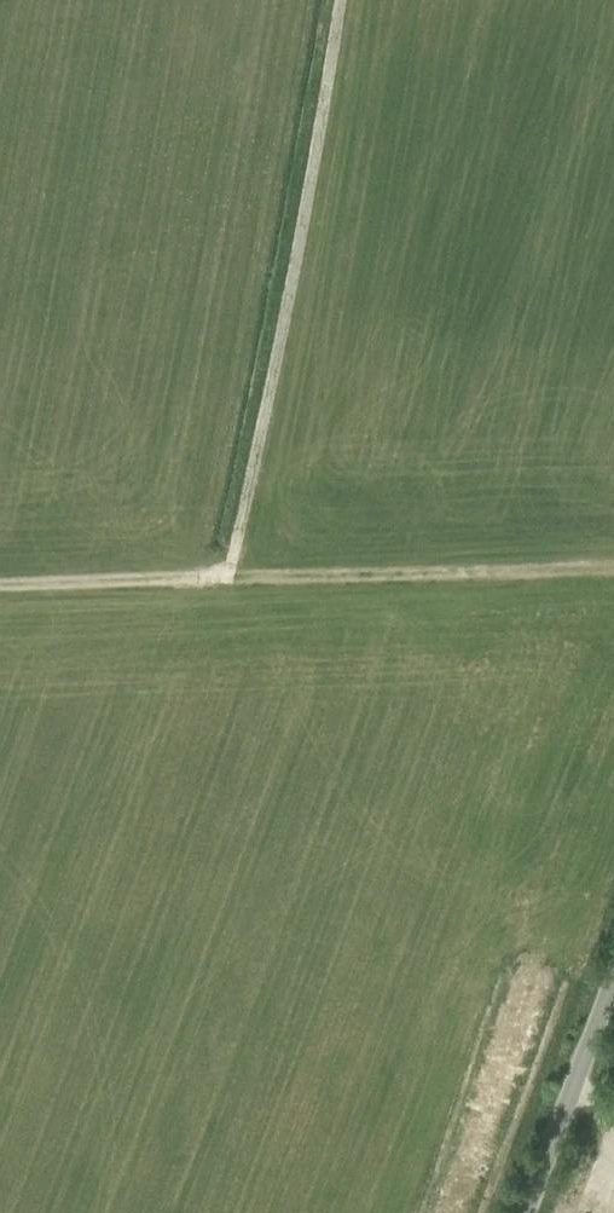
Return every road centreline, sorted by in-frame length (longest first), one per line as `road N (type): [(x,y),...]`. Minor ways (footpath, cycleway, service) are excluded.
road 1 (track): [(613,573),(0,591)]
road 2 (tertiary): [(528,1212),(613,976)]

